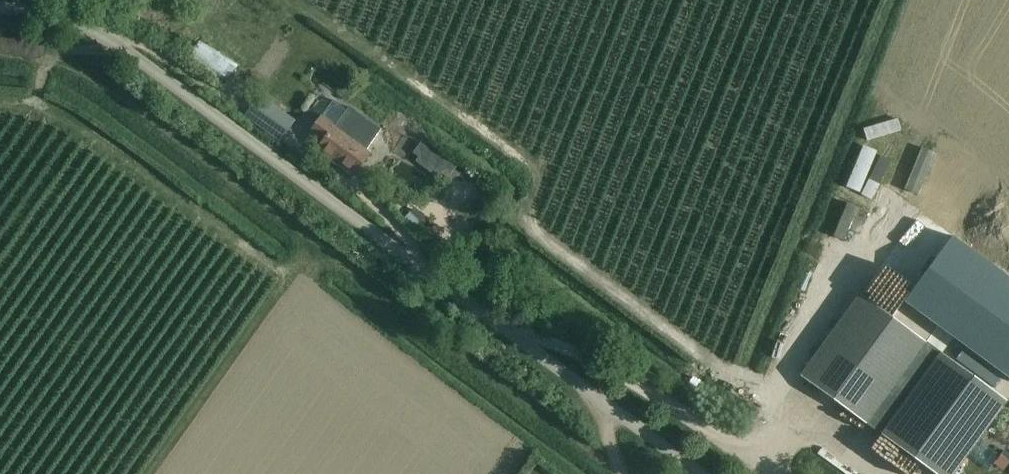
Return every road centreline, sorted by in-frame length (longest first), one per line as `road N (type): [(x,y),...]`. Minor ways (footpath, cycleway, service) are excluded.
road 1 (unclassified): [(520,342),(125,43),(62,17),(0,10)]
road 2 (unclassified): [(520,342),(534,336),(576,350),(756,448),(783,473)]
road 3 (unclassified): [(702,473),(520,342)]

